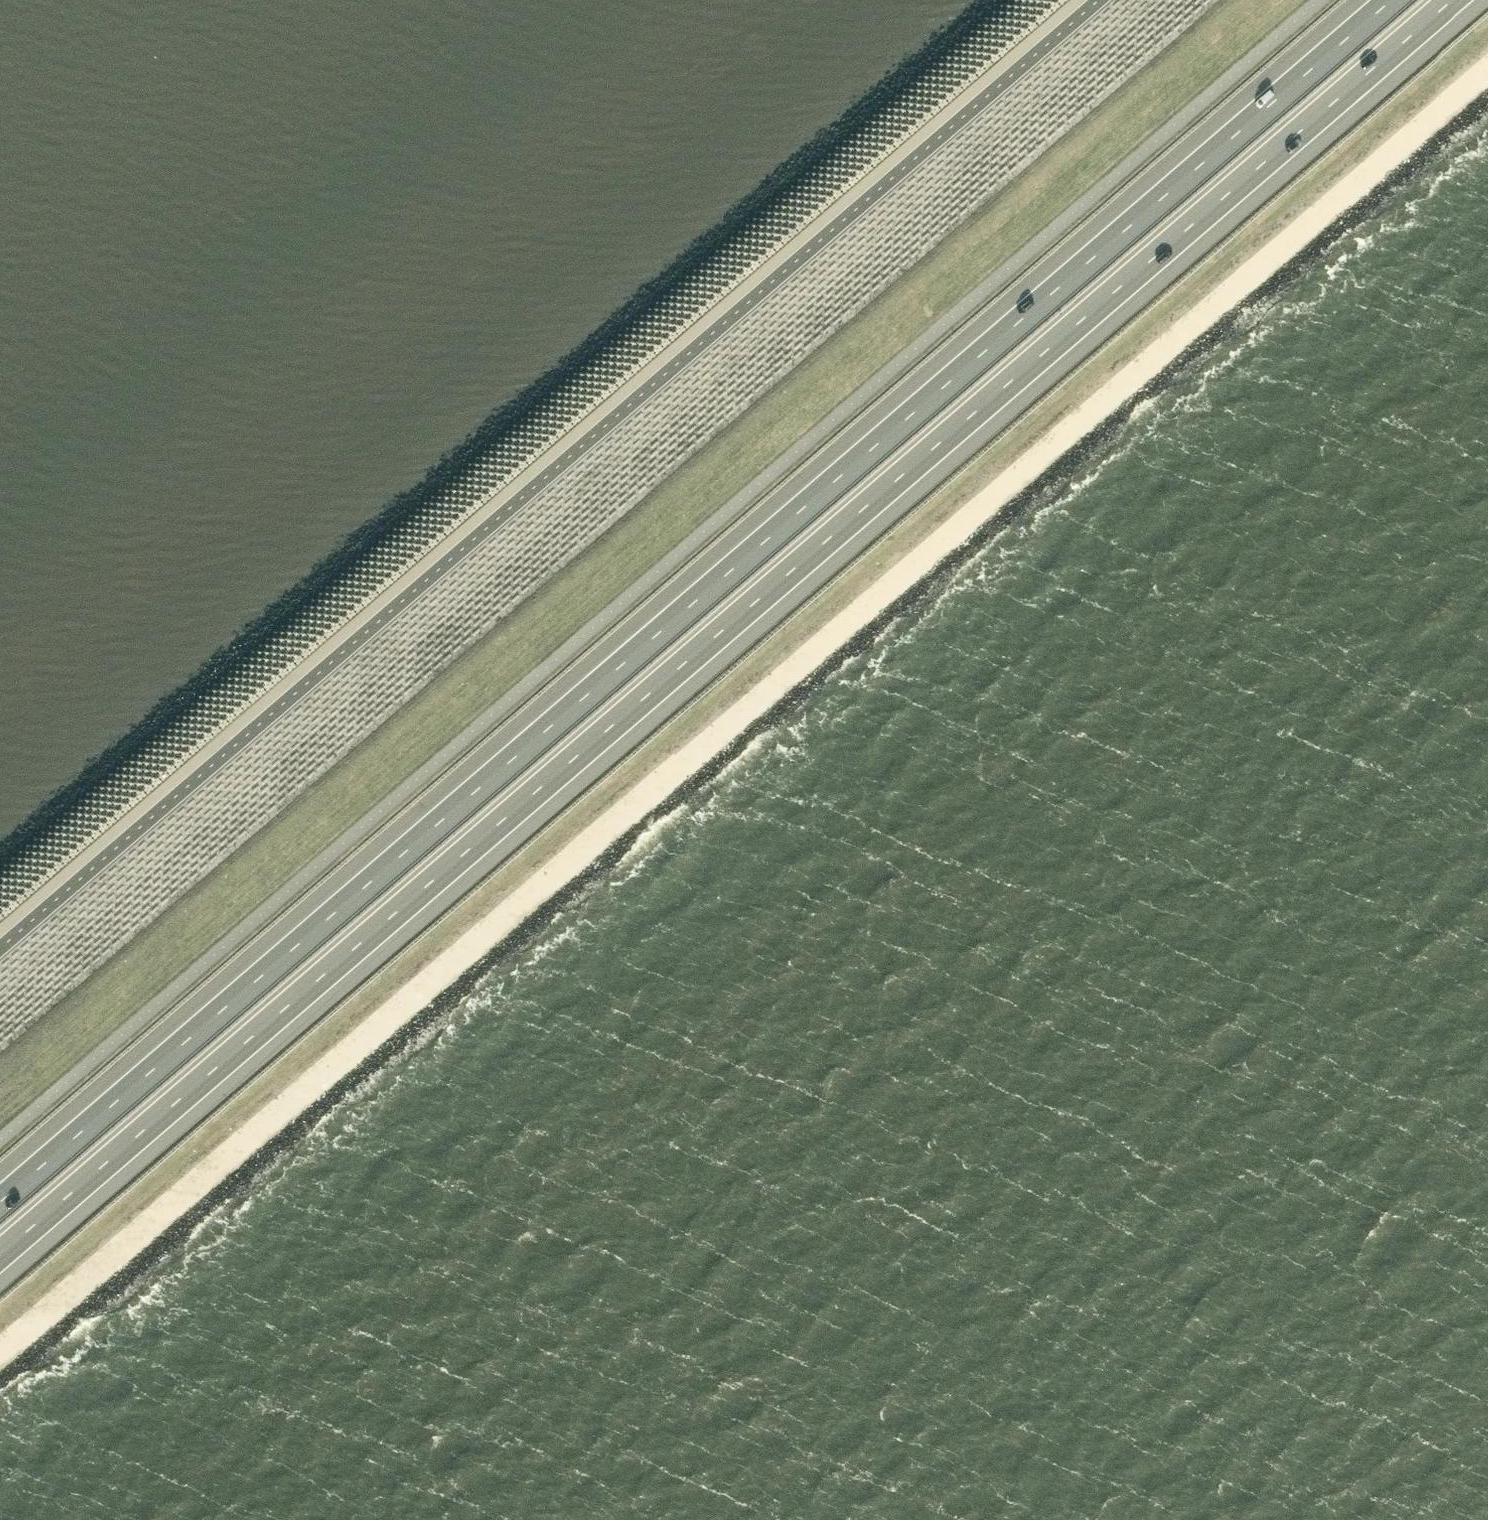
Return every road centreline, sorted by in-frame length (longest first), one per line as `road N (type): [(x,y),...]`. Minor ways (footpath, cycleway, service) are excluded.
road 1 (motorway): [(0,1258),(1455,0)]
road 2 (motorway): [(1389,0),(0,1201)]

